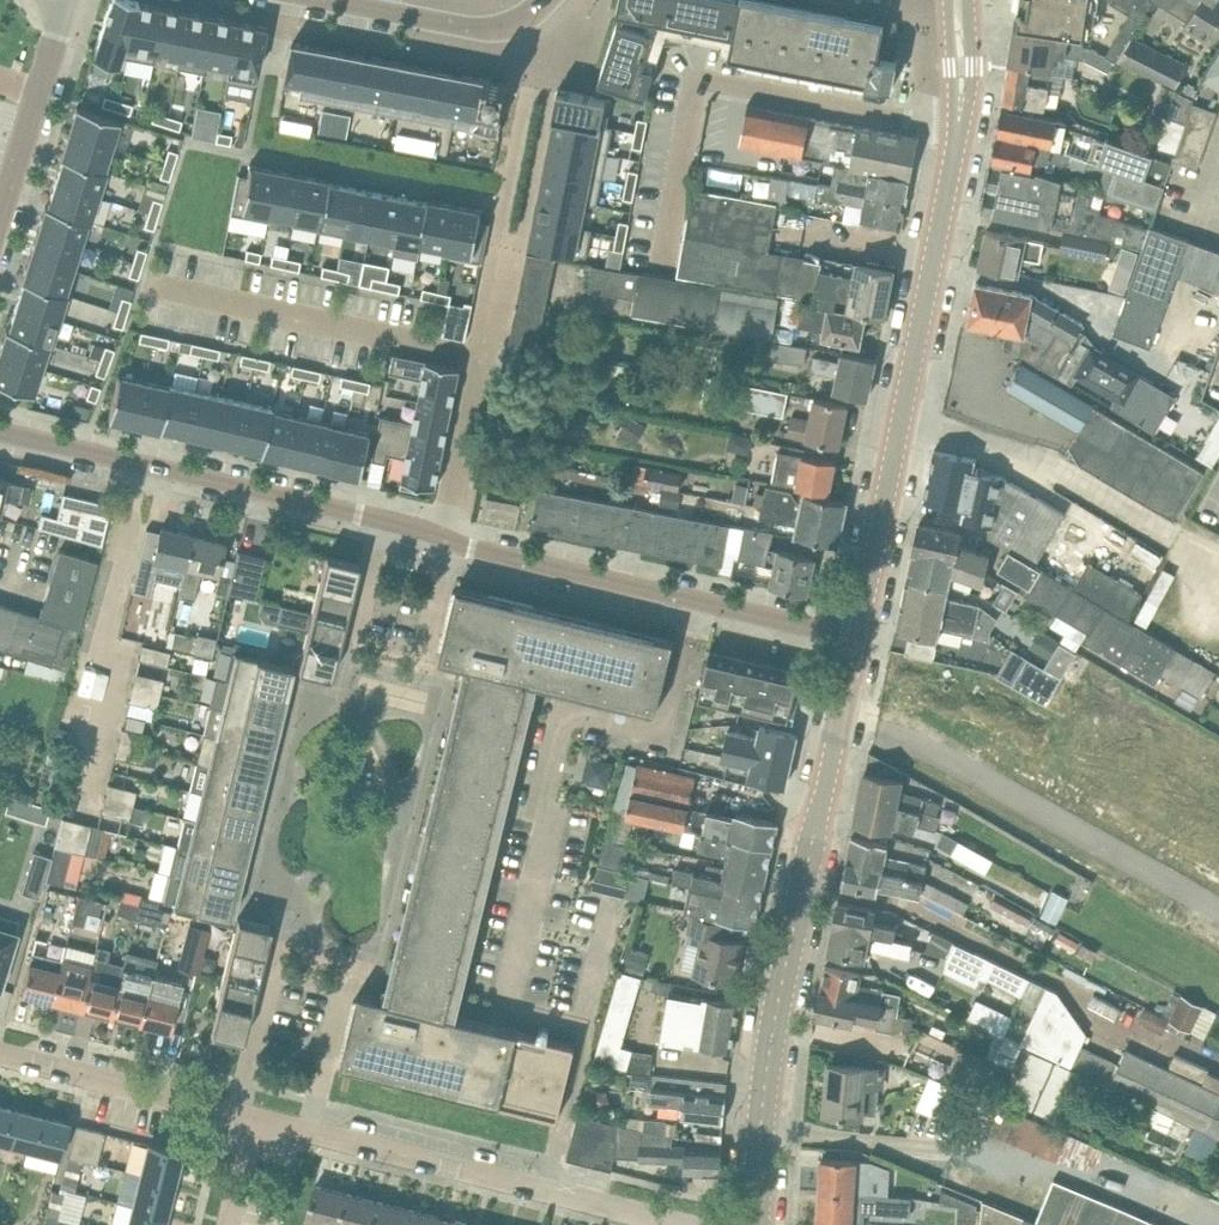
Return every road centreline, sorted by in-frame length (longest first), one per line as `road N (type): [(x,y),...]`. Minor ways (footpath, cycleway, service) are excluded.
road 1 (tertiary): [(858,635),(958,129)]
road 2 (tertiary): [(755,1224),(770,1050),(838,725)]
road 3 (residential): [(0,430),(442,538)]
road 4 (residential): [(958,129),(712,81),(693,90),(661,270)]
road 5 (unclassified): [(689,1224),(255,1119)]
road 6 (residential): [(838,725),(912,741),(1218,919)]
road 7 (residential): [(442,538),(858,635)]
road 8 (residential): [(442,538),(506,247)]
road 9 (residential): [(255,1119),(0,1054)]
road 10 (residential): [(62,0),(0,219)]
road 11 (tertiary): [(544,0),(494,26),(326,0)]
road 12 (tertiary): [(958,129),(957,0)]

